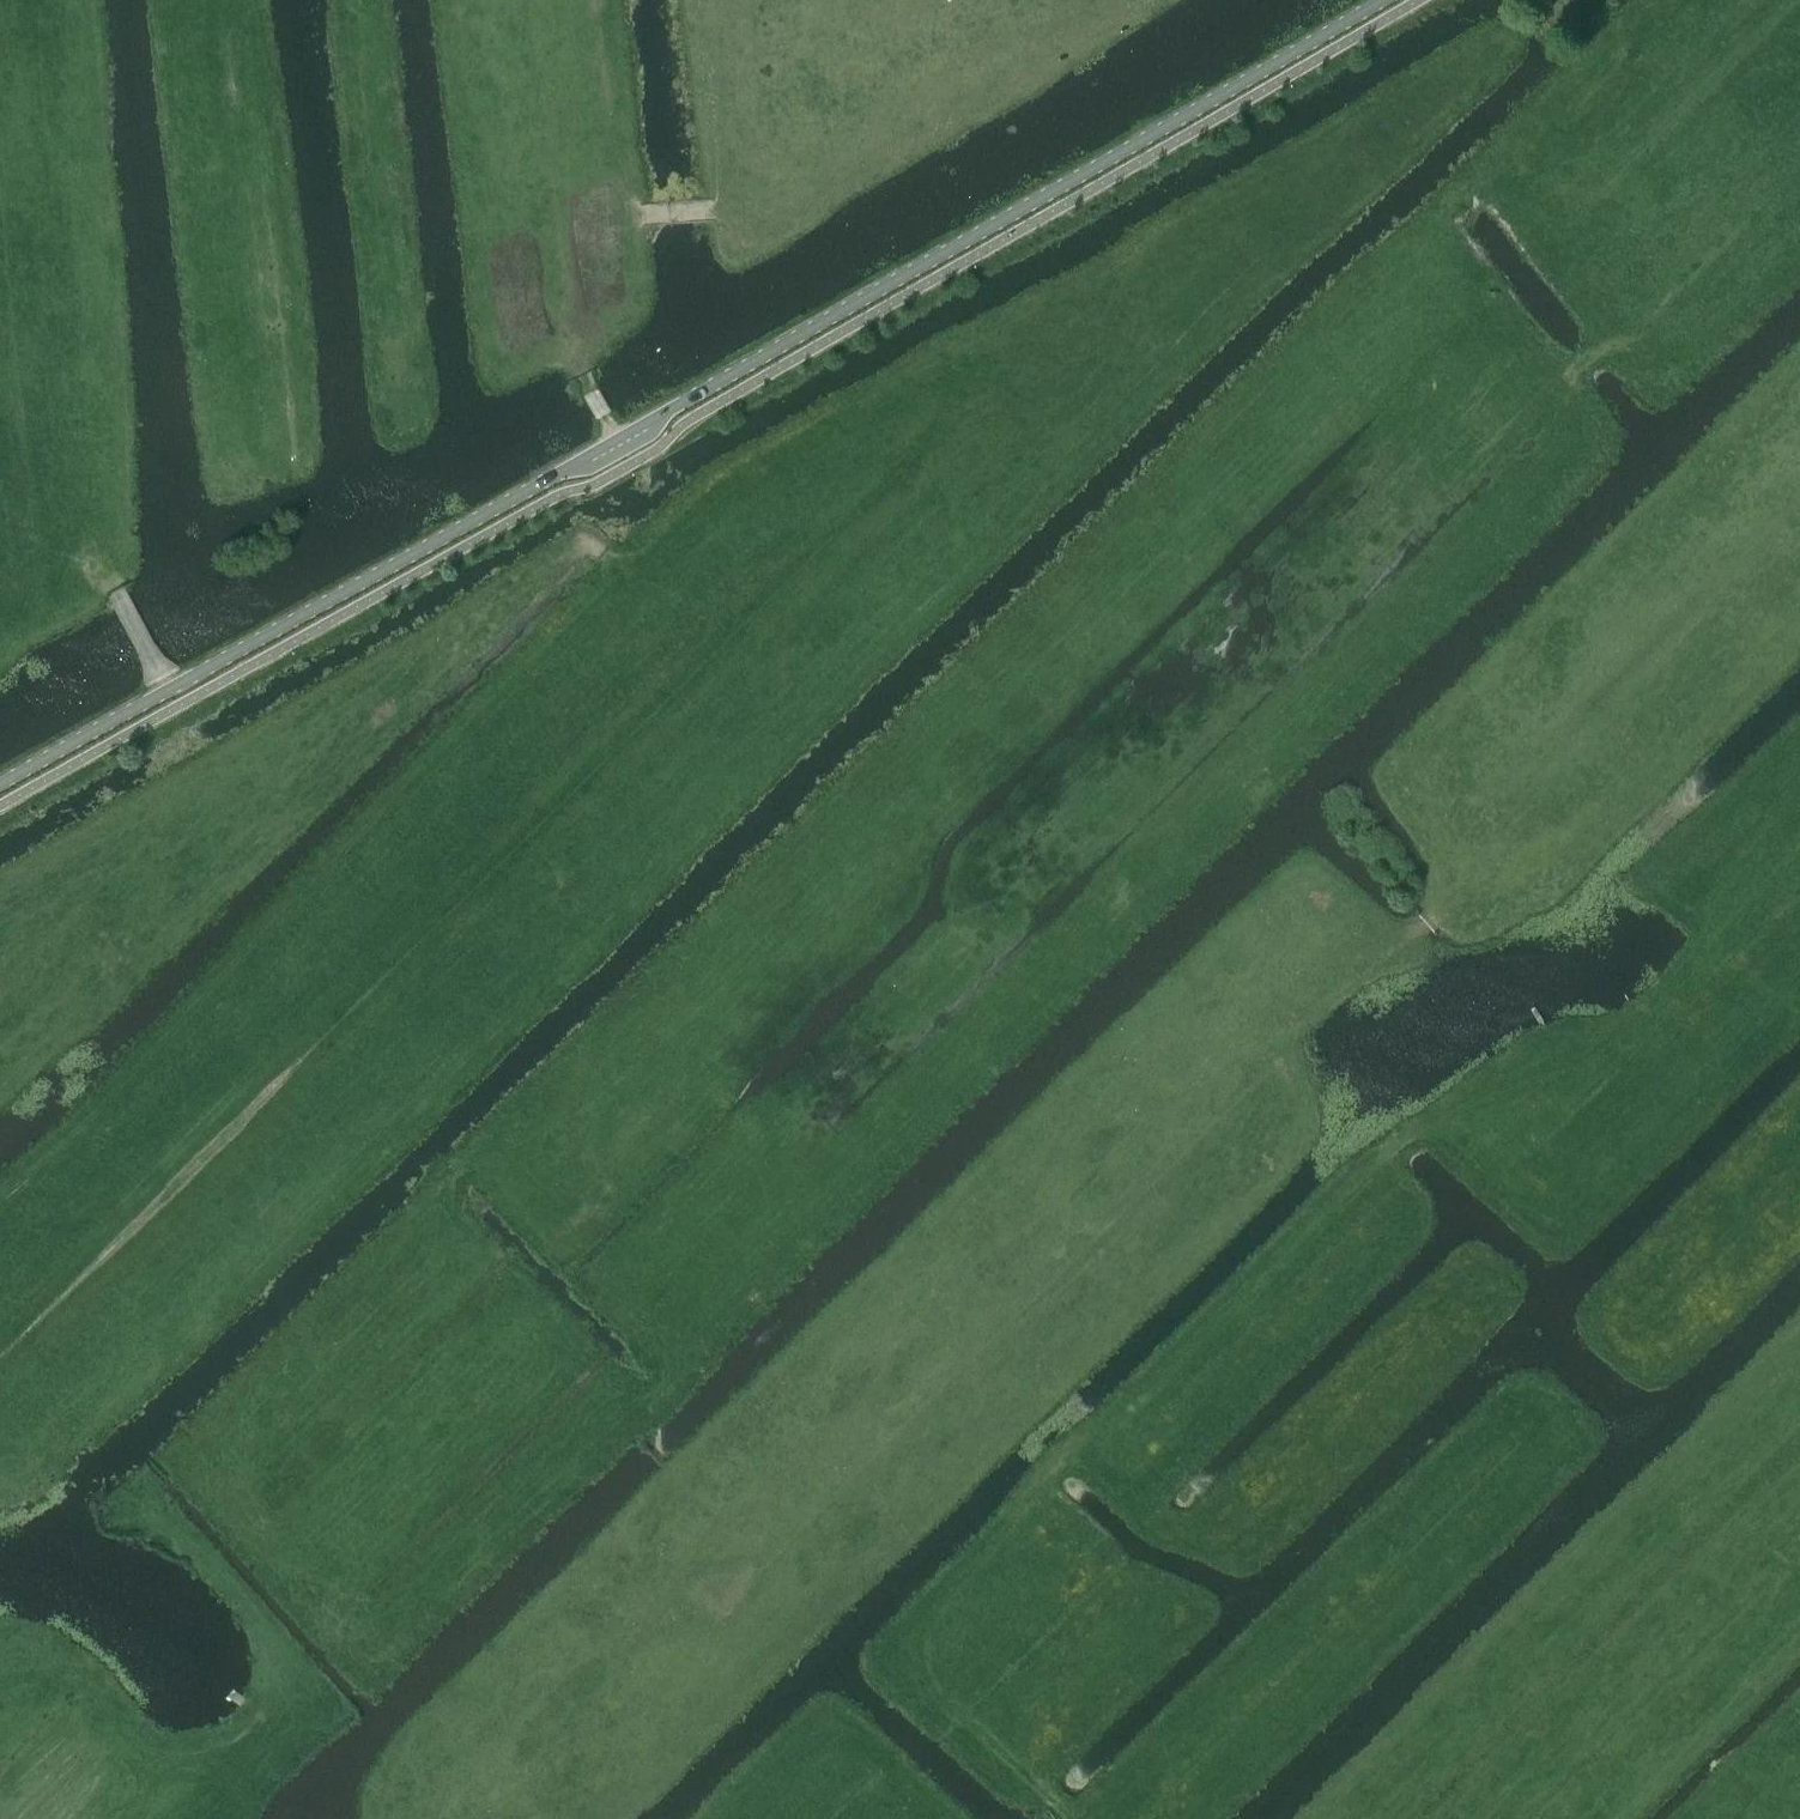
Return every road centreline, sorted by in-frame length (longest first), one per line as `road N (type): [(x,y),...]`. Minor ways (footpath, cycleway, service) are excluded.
road 1 (tertiary): [(0,787),(1386,0)]

